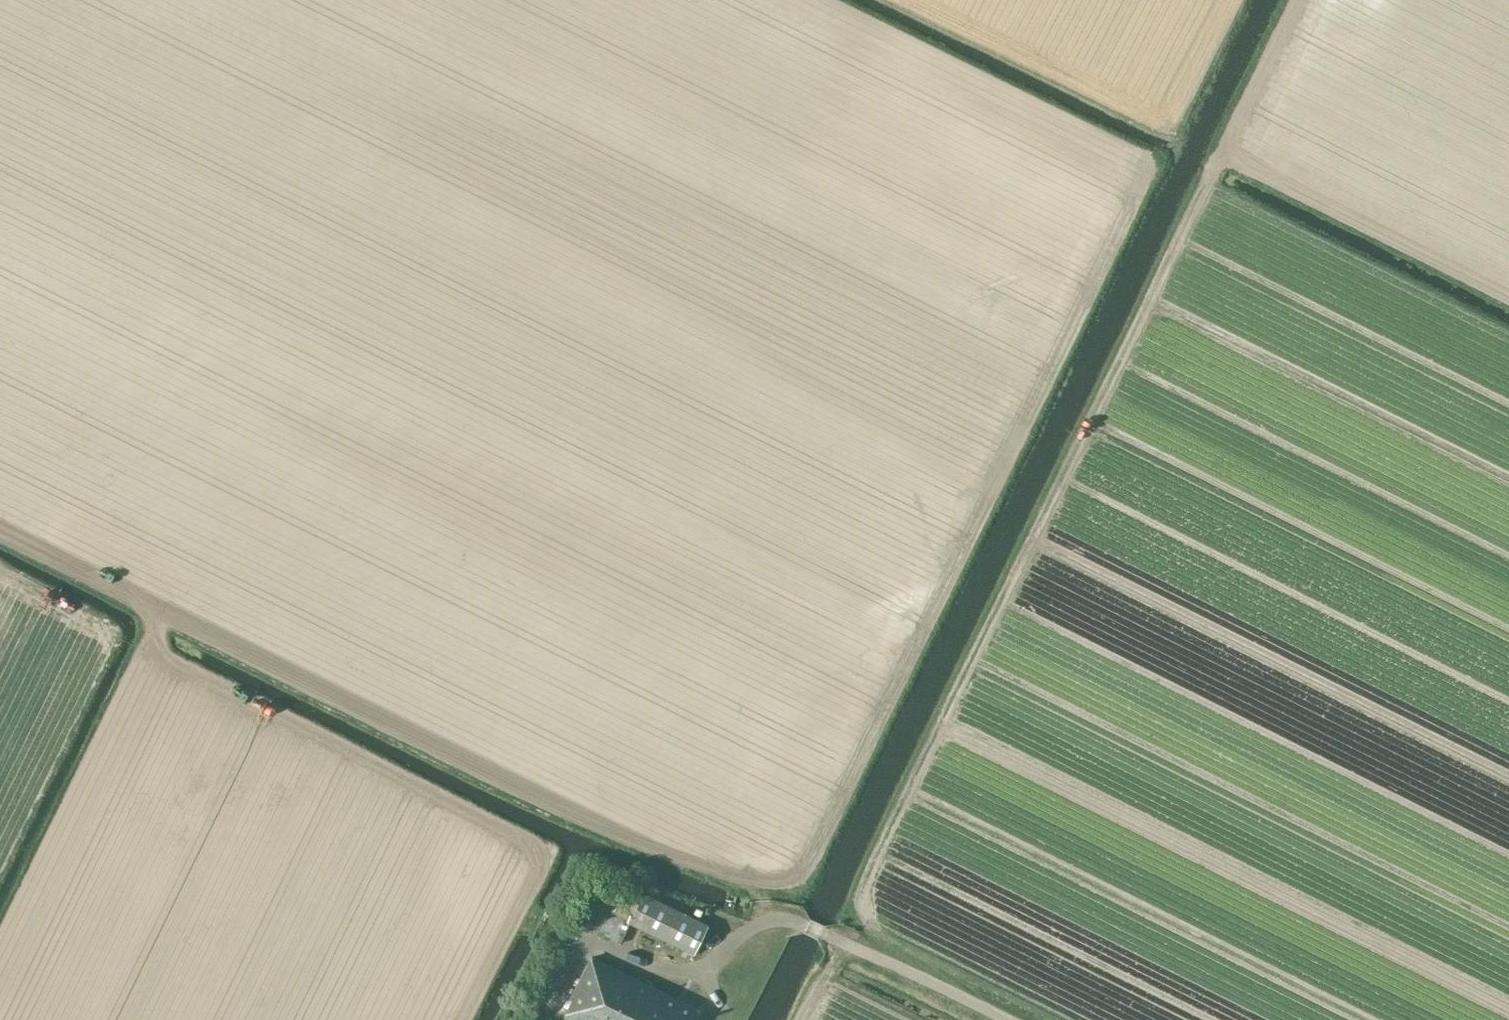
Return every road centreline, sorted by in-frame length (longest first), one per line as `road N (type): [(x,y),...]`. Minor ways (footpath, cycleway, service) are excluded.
road 1 (track): [(465,1019),(547,857),(144,654),(151,618),(0,541)]
road 2 (track): [(899,0),(1171,134),(1240,0)]

